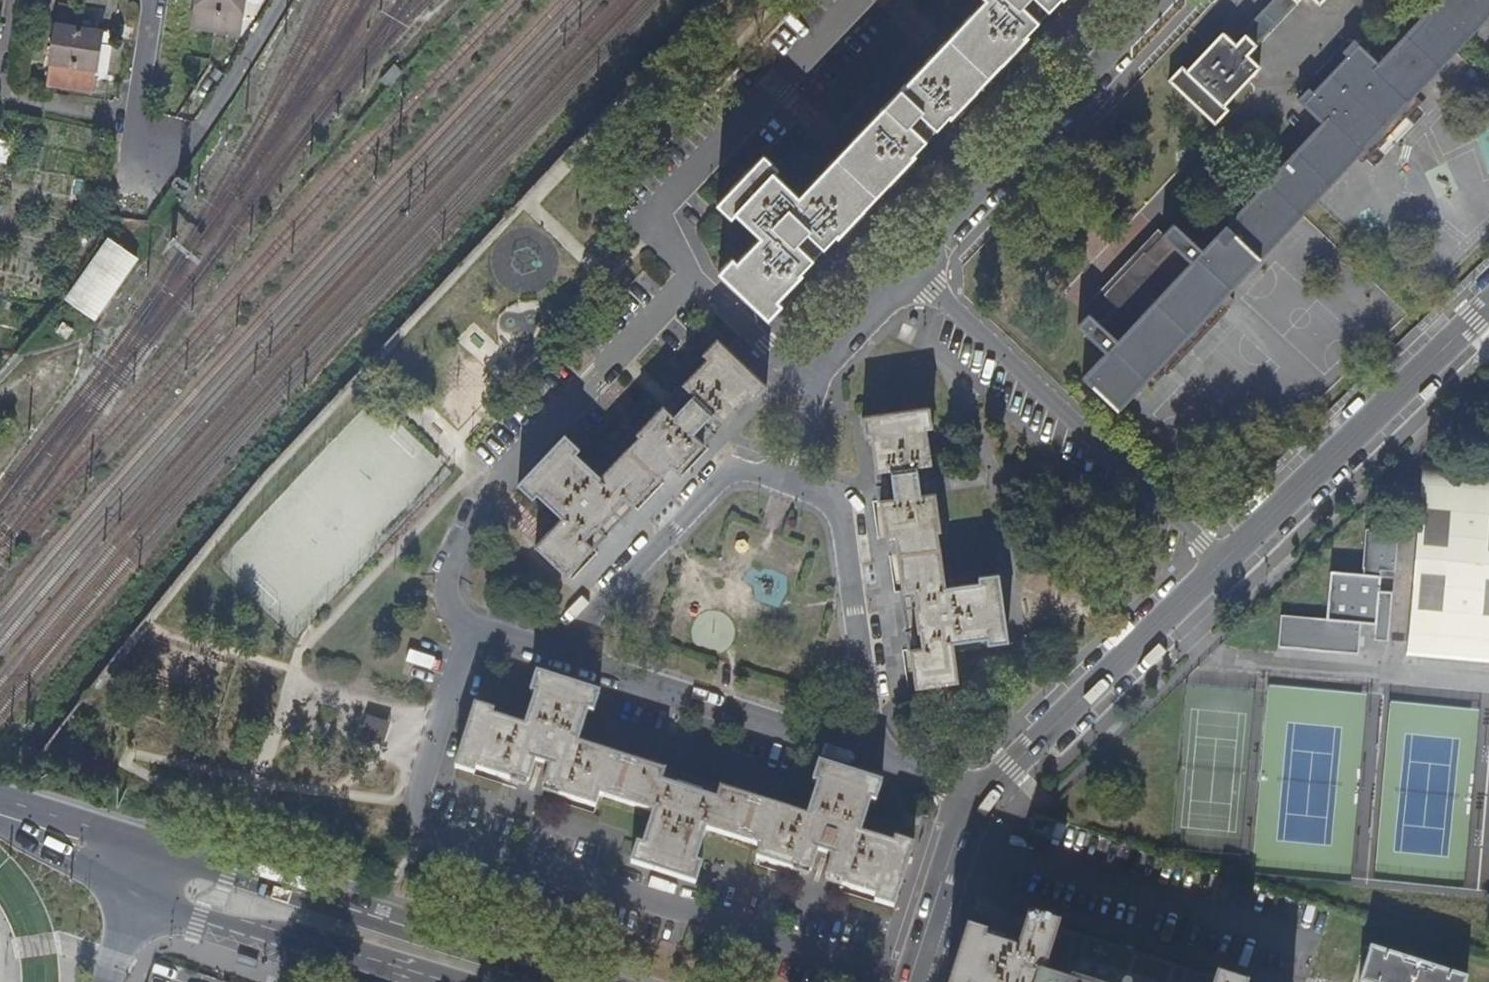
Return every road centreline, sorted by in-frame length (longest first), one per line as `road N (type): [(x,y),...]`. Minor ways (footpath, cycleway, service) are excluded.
road 1 (residential): [(903,981),(427,825),(418,793),(469,628)]
road 2 (residential): [(693,276),(501,472),(447,580),(448,601),(469,628)]
road 3 (primary): [(578,981),(152,847)]
road 4 (residential): [(905,268),(1202,542),(1221,571)]
road 5 (residential): [(905,268),(1164,0)]
road 6 (tertiary): [(1488,311),(1221,571)]
road 7 (residential): [(554,657),(878,765)]
road 8 (tertiary): [(1221,571),(984,798)]
road 9 (residential): [(789,486),(841,503),(878,765)]
road 10 (residential): [(554,657),(735,468),(789,486)]
road 11 (primary): [(136,894),(194,921),(395,981)]
road 12 (residential): [(789,486),(819,400),(801,377),(905,268)]
road 13 (residential): [(137,141),(157,158),(189,141),(282,0)]
road 14 (tertiary): [(984,798),(957,844),(915,981)]
road 15 (primary): [(152,847),(0,811)]
road 16 (primary): [(0,823),(136,894)]
road 17 (residential): [(137,141),(153,0)]

